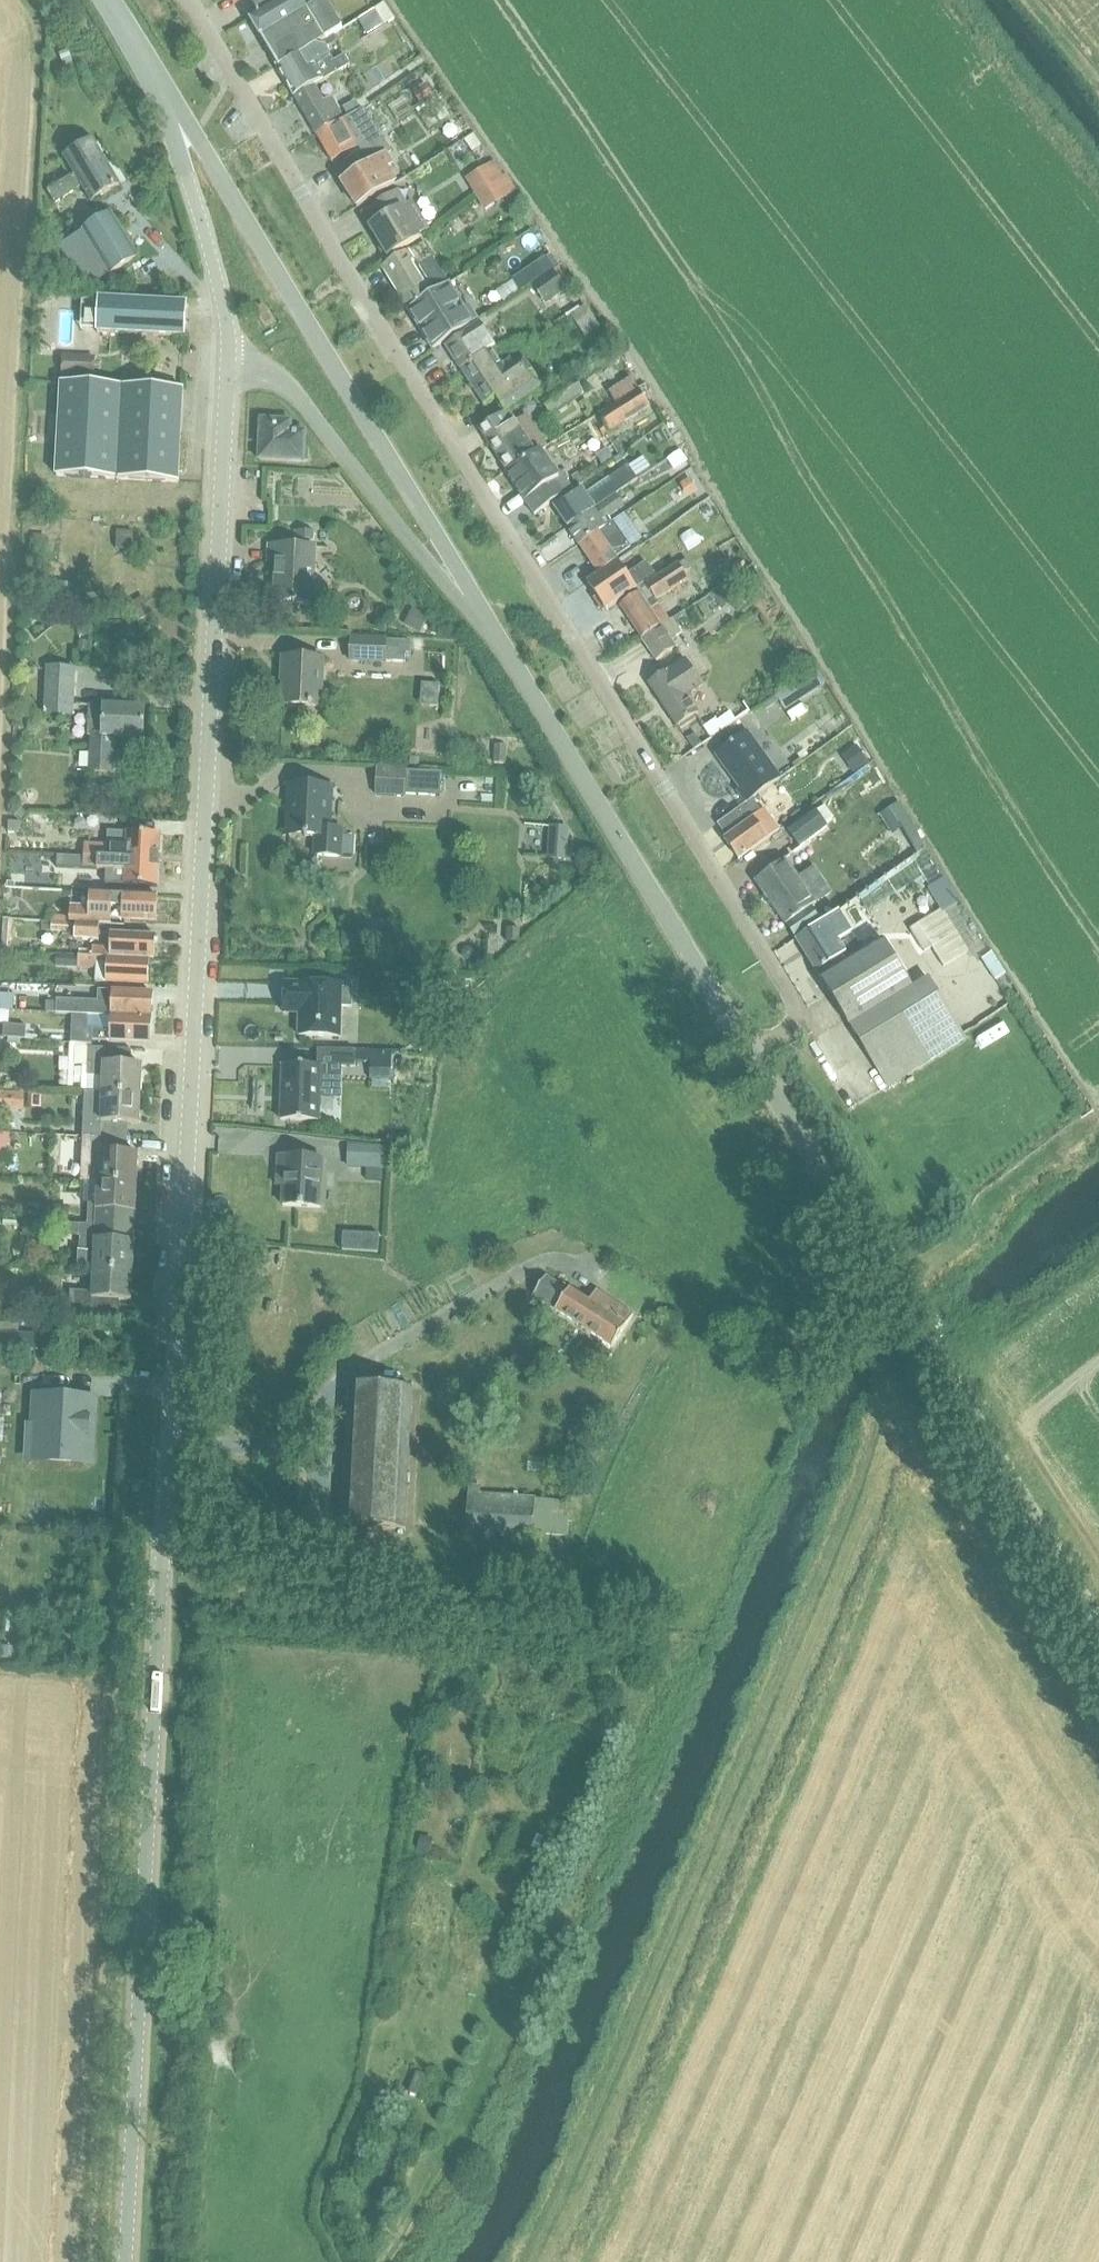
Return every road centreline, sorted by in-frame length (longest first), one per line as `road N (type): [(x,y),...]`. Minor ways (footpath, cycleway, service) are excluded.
road 1 (tertiary): [(128,2261),(229,360)]
road 2 (residential): [(761,1072),(802,1012),(190,0)]
road 3 (track): [(940,1365),(878,1418),(513,2261)]
road 4 (tertiary): [(1098,1628),(761,1072)]
road 5 (tertiary): [(491,626),(170,104)]
road 6 (tertiary): [(761,1072),(491,626)]
road 7 (tertiary): [(491,626),(280,374),(253,360),(229,360)]
road 8 (tertiary): [(229,360),(210,244),(170,104)]
road 9 (tertiary): [(170,104),(109,0)]

